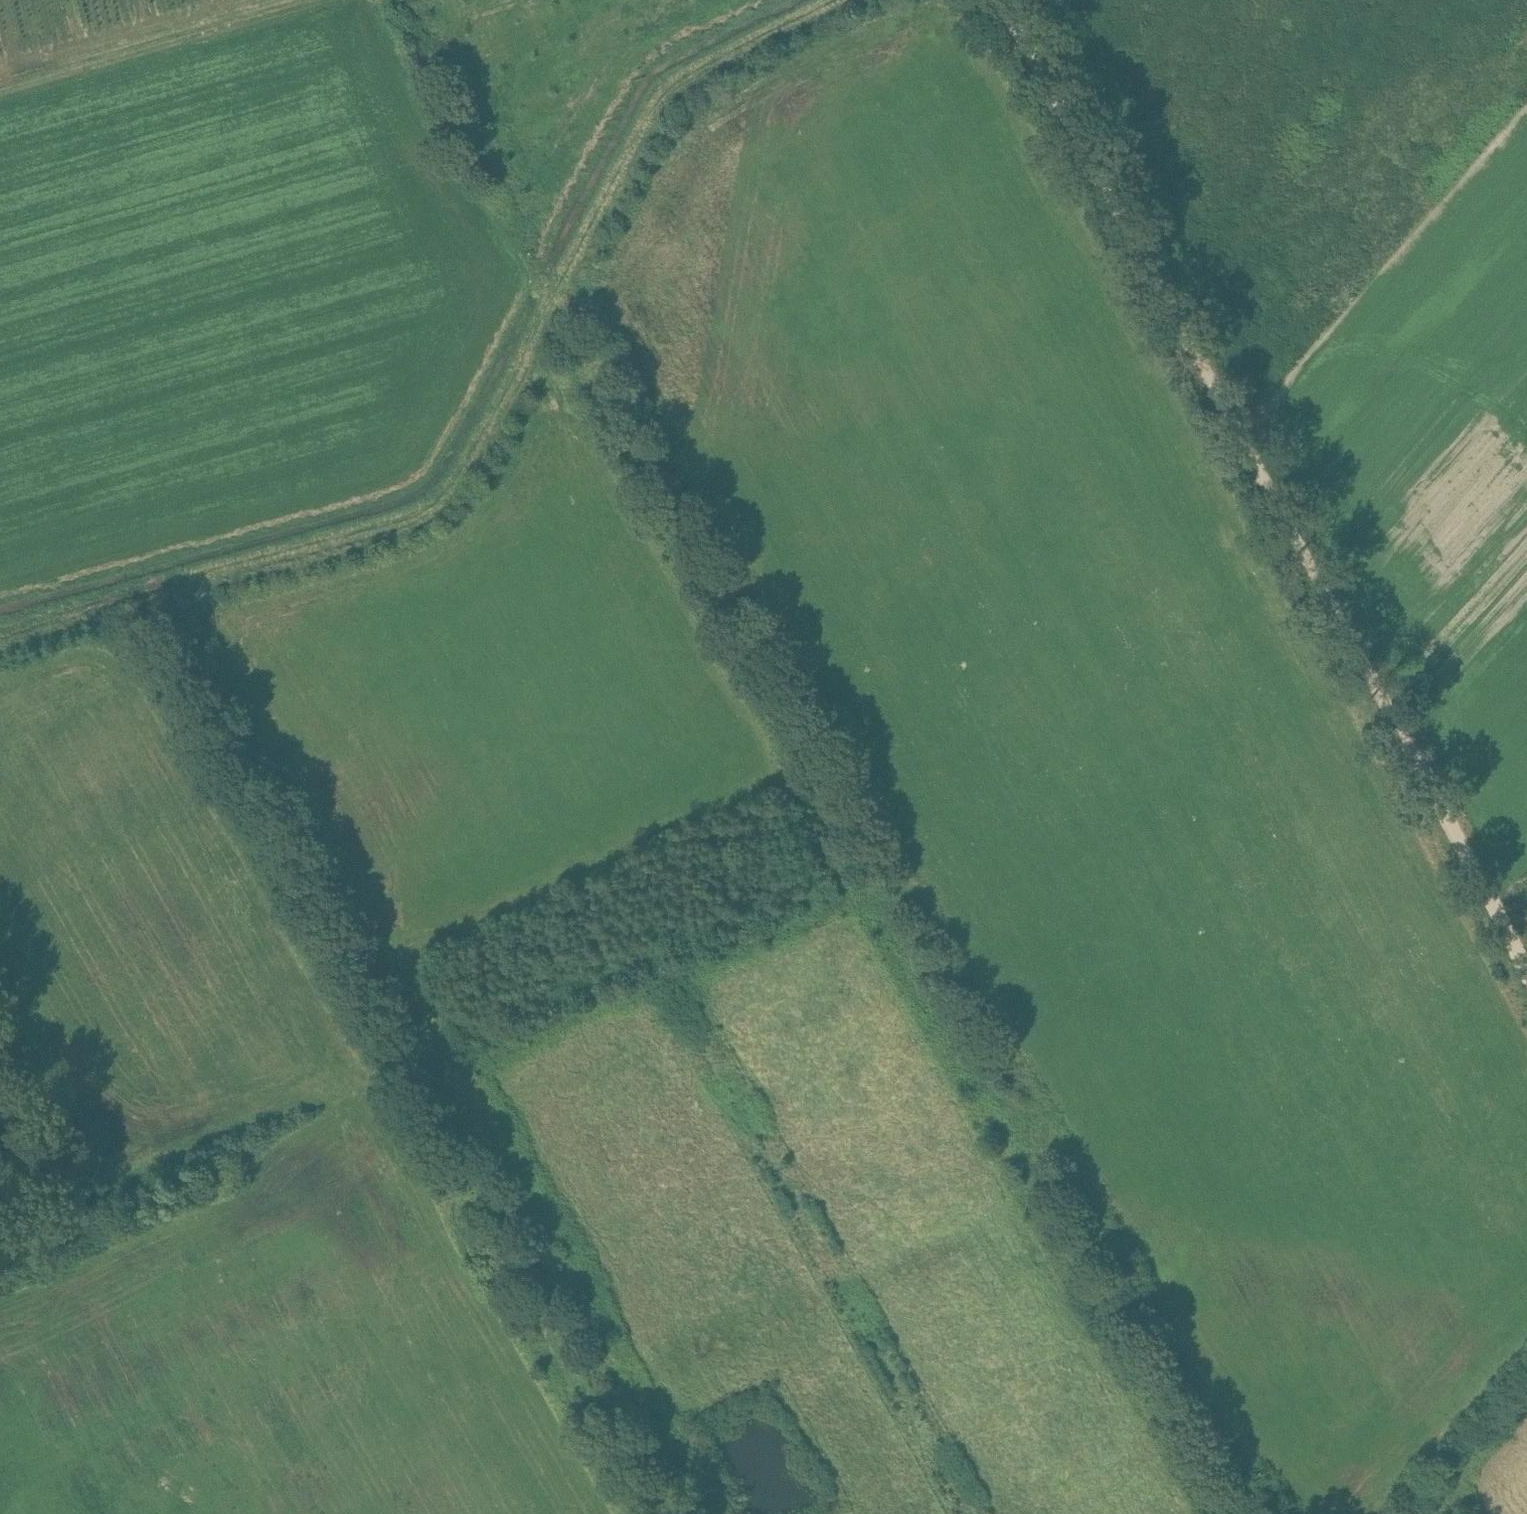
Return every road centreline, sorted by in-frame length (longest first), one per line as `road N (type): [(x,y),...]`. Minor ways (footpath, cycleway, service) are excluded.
road 1 (track): [(0,644),(211,571),(424,517),(460,490),(683,89),(857,0)]
road 2 (track): [(1526,942),(1057,84),(1000,0)]
road 3 (track): [(317,0),(56,71)]

